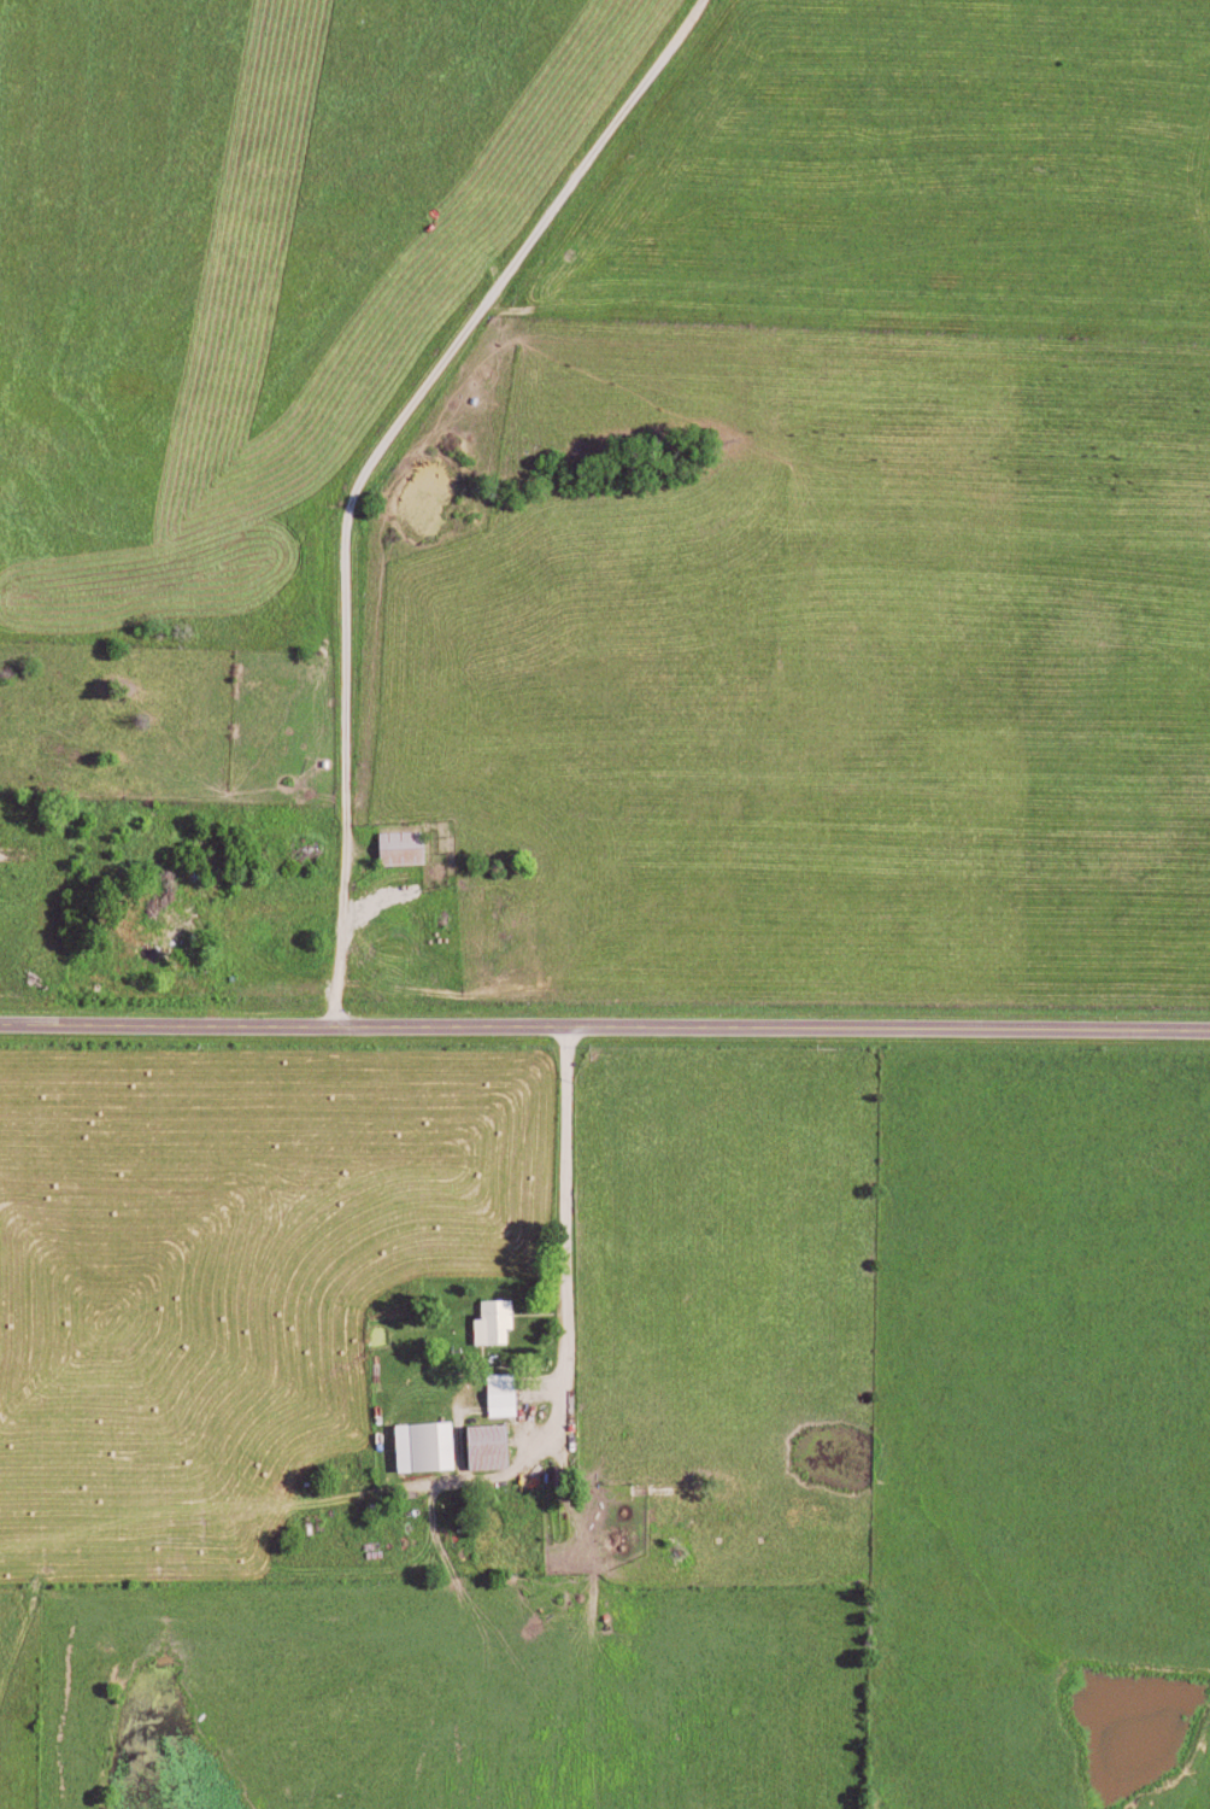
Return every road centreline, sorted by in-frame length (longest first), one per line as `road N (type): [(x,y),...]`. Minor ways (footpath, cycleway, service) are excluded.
road 1 (tertiary): [(1209,1033),(0,1021)]
road 2 (residential): [(708,0),(351,491),(335,1025)]
road 3 (residential): [(566,1028),(563,1427),(527,1445)]

